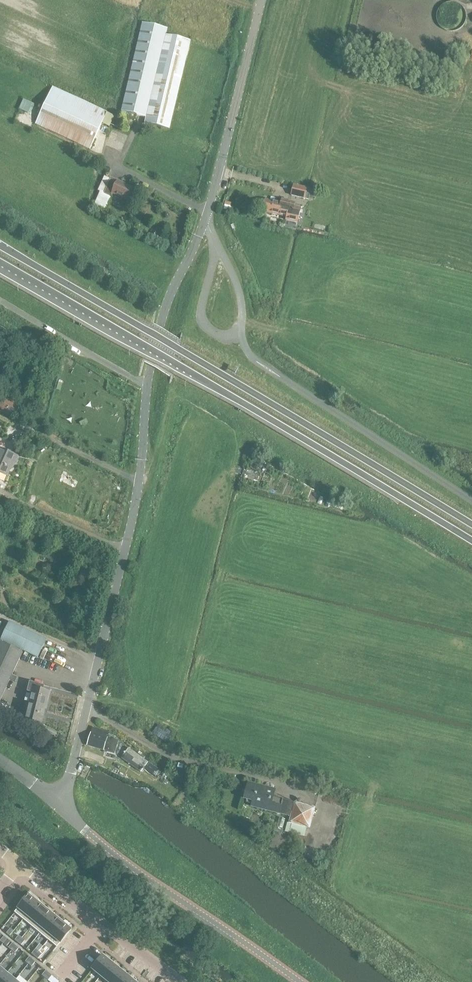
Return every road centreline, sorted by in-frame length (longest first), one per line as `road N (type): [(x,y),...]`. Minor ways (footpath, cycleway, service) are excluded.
road 1 (unclassified): [(56,804),(71,781),(136,504),(150,370),(174,289),(206,223)]
road 2 (trunk): [(471,527),(0,244)]
road 3 (trunk): [(0,265),(471,541)]
road 4 (tertiary): [(297,981),(56,804)]
road 5 (unclassified): [(206,223),(261,0)]
road 6 (residential): [(178,981),(19,865)]
road 7 (track): [(440,129),(341,88),(326,161)]
road 8 (track): [(292,301),(282,330),(390,365)]

